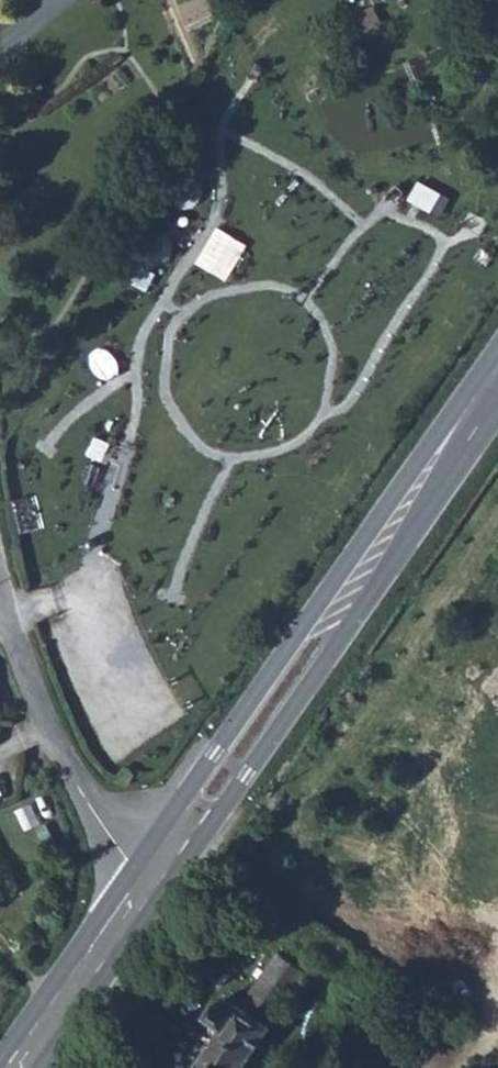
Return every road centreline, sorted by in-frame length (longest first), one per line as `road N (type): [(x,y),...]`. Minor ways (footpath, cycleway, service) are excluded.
road 1 (primary): [(497,376),(147,886)]
road 2 (unclassified): [(147,886),(78,798),(0,587)]
road 3 (primary): [(147,886),(14,1067)]

